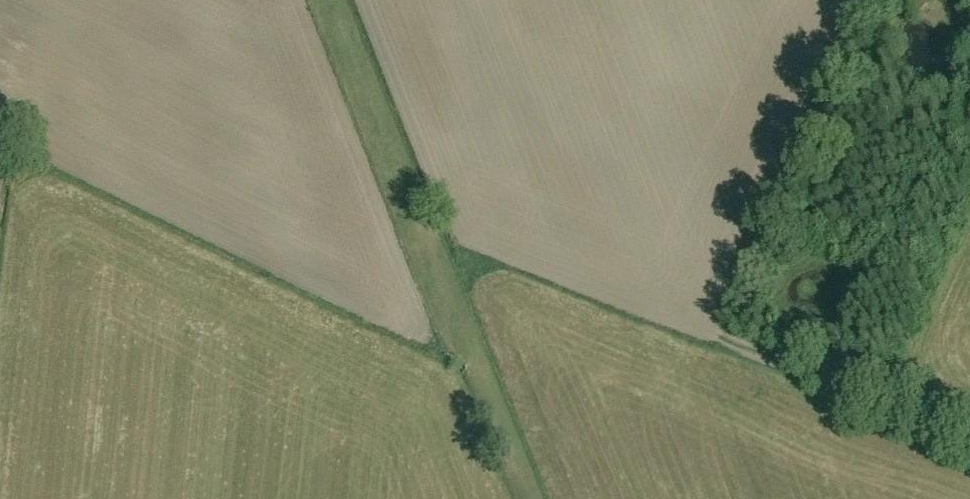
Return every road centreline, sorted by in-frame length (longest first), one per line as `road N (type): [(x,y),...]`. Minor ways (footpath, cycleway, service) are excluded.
road 1 (track): [(333,0),(523,498)]
road 2 (track): [(708,332),(969,429)]

